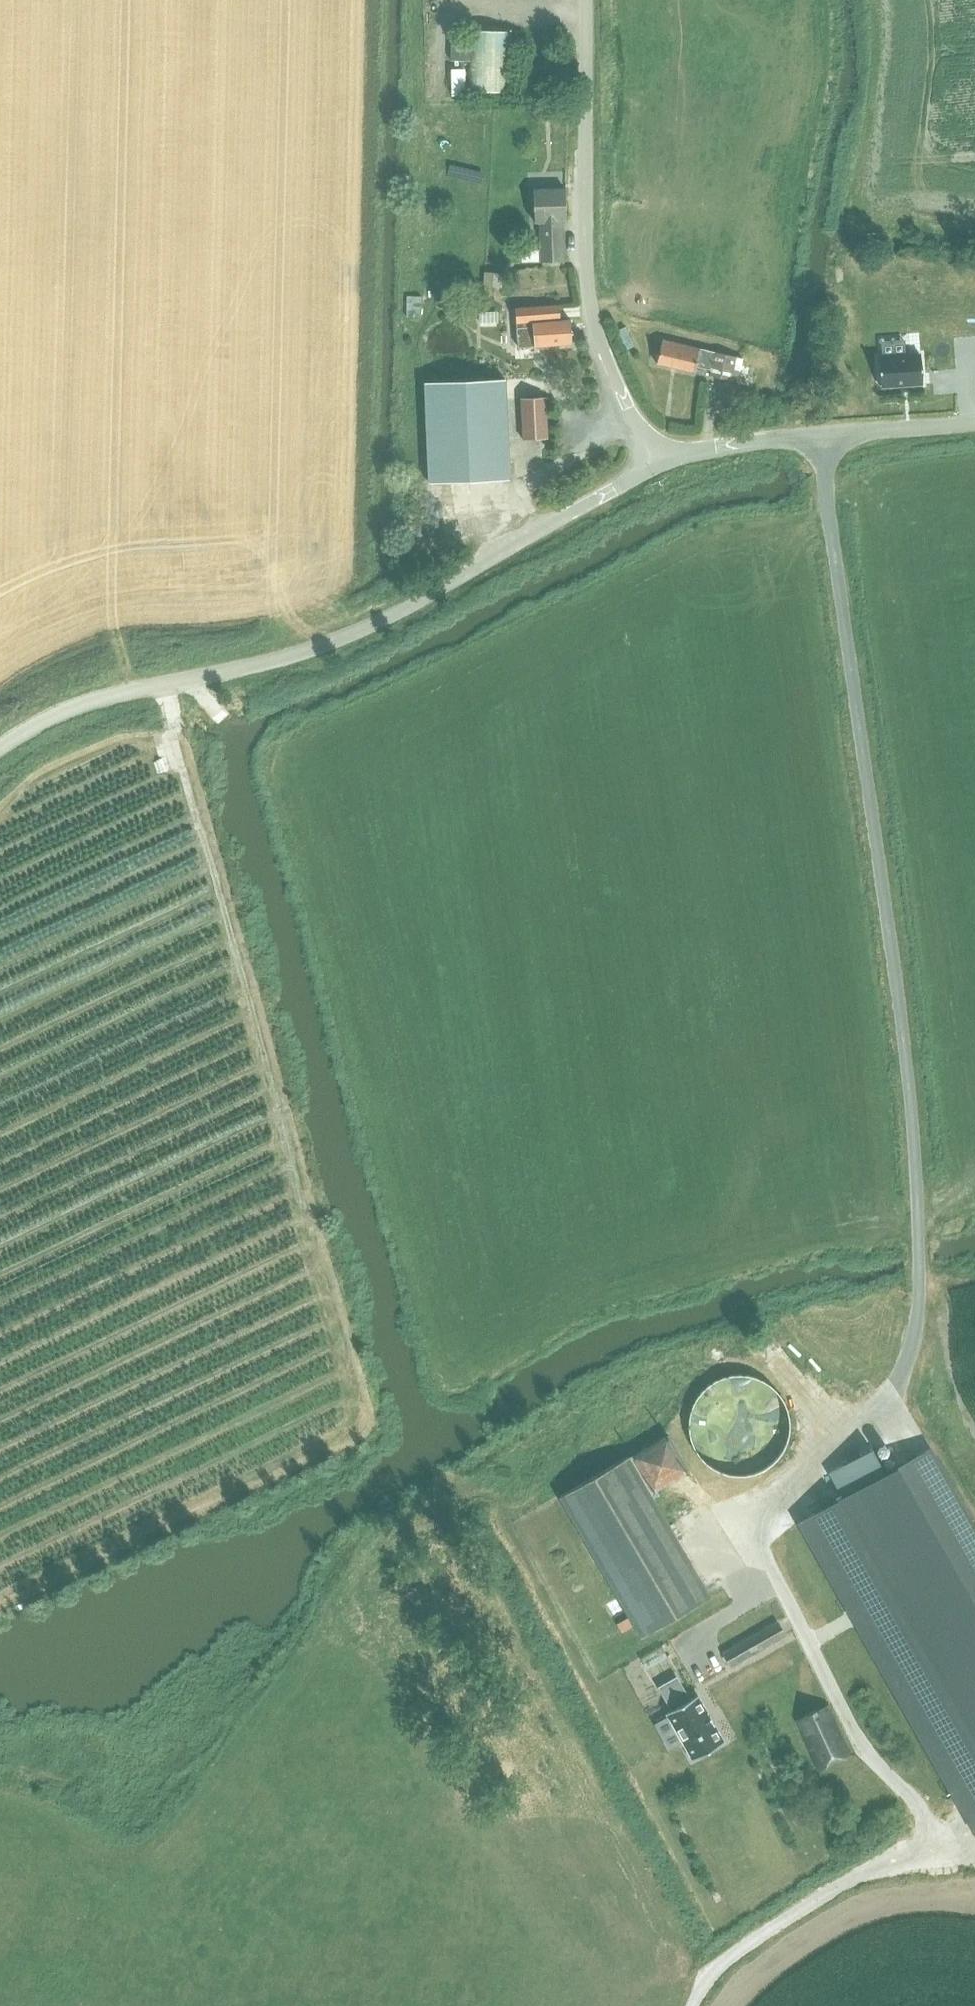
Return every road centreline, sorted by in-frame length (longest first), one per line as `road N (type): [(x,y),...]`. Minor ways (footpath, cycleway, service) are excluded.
road 1 (tertiary): [(0,751),(71,707),(309,651),(393,616),(618,488),(655,454)]
road 2 (tertiary): [(655,454),(617,387),(588,285),(590,0)]
road 3 (track): [(907,1795),(931,1827),(924,1847),(869,1871),(734,1955),(706,1980),(693,2005)]
road 4 (tertiary): [(655,454),(974,425)]

